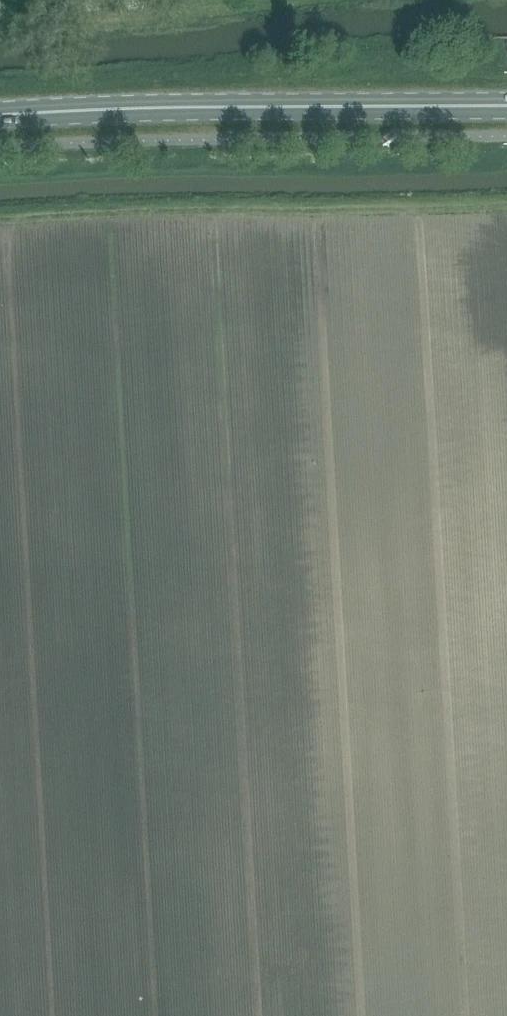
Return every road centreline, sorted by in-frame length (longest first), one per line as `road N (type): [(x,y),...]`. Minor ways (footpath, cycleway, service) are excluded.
road 1 (primary): [(0,115),(506,107)]

